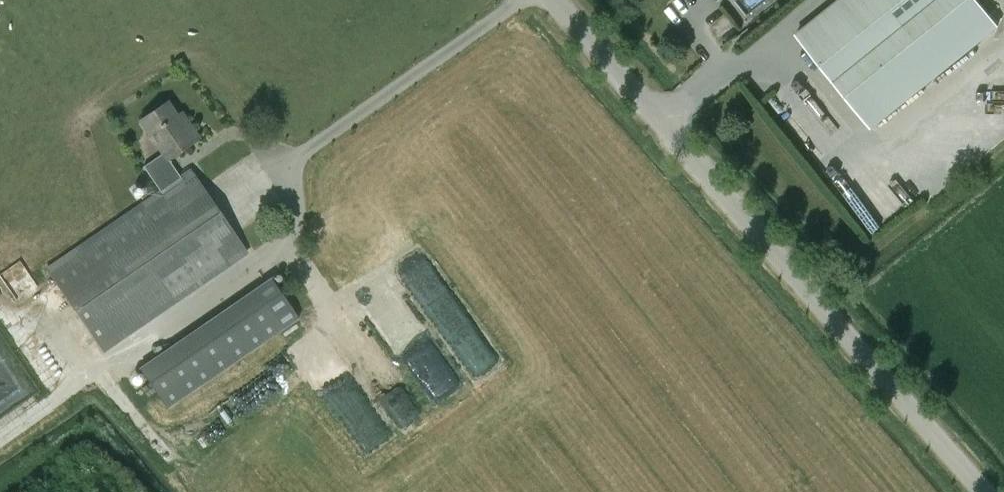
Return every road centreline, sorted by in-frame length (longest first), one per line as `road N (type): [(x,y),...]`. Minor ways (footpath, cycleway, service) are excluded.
road 1 (unclassified): [(983,491),(549,0)]

